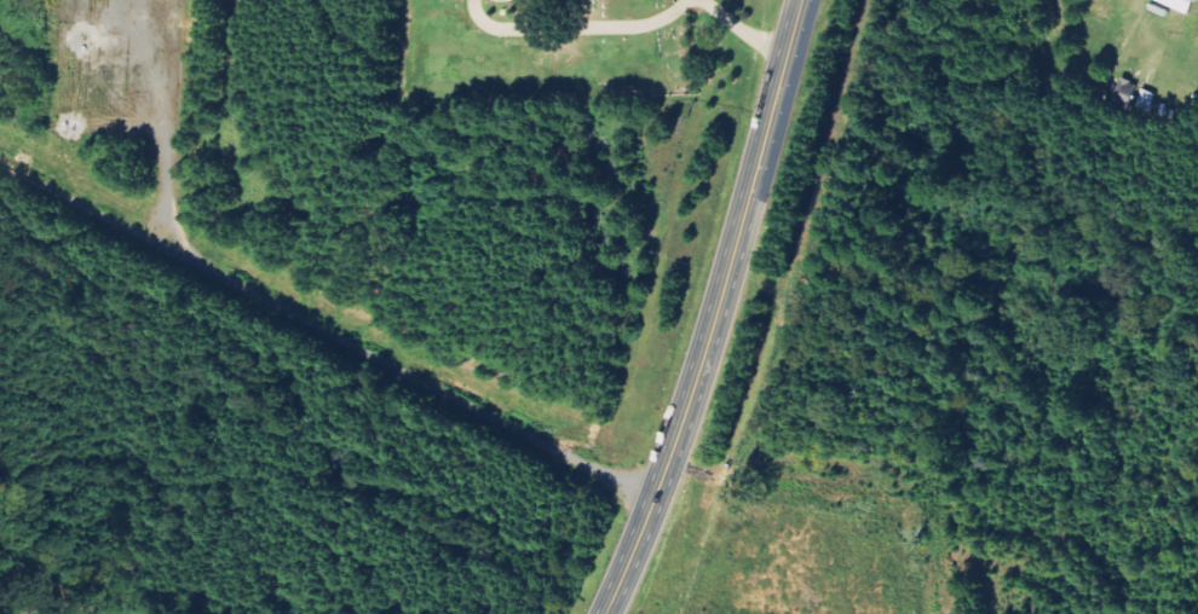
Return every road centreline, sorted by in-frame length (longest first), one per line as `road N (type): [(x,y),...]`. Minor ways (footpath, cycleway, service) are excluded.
road 1 (primary): [(605,613),(701,367),(801,0)]

